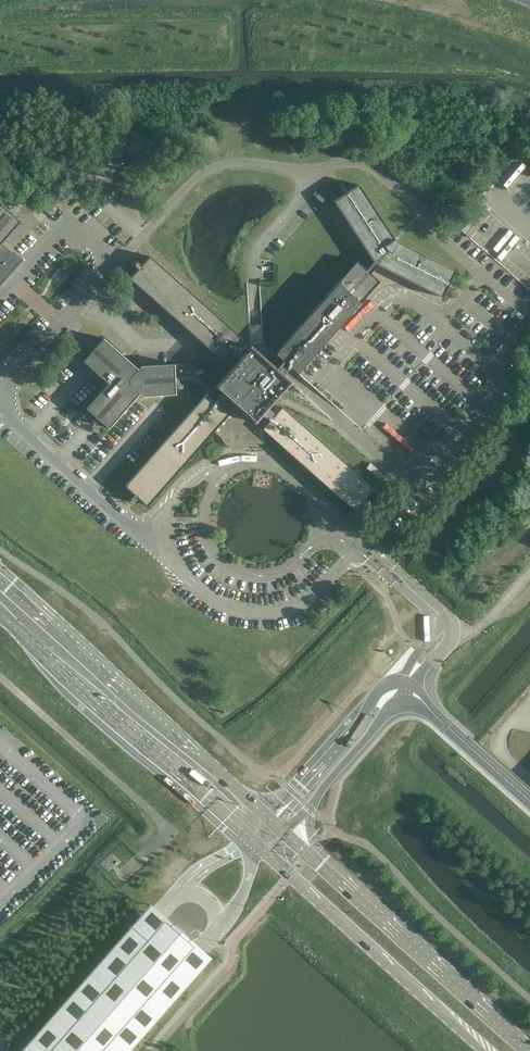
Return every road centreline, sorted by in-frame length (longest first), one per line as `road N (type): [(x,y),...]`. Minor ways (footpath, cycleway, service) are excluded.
road 1 (secondary): [(270,819),(0,570)]
road 2 (secondary): [(0,614),(258,845)]
road 3 (secondary): [(529,1050),(289,837)]
road 4 (secondary): [(258,845),(488,1050)]
road 5 (unclassified): [(423,702),(407,683),(386,685),(270,819)]
road 6 (unclassified): [(289,837),(394,705),(423,702)]
road 7 (unclassified): [(529,802),(423,702)]

